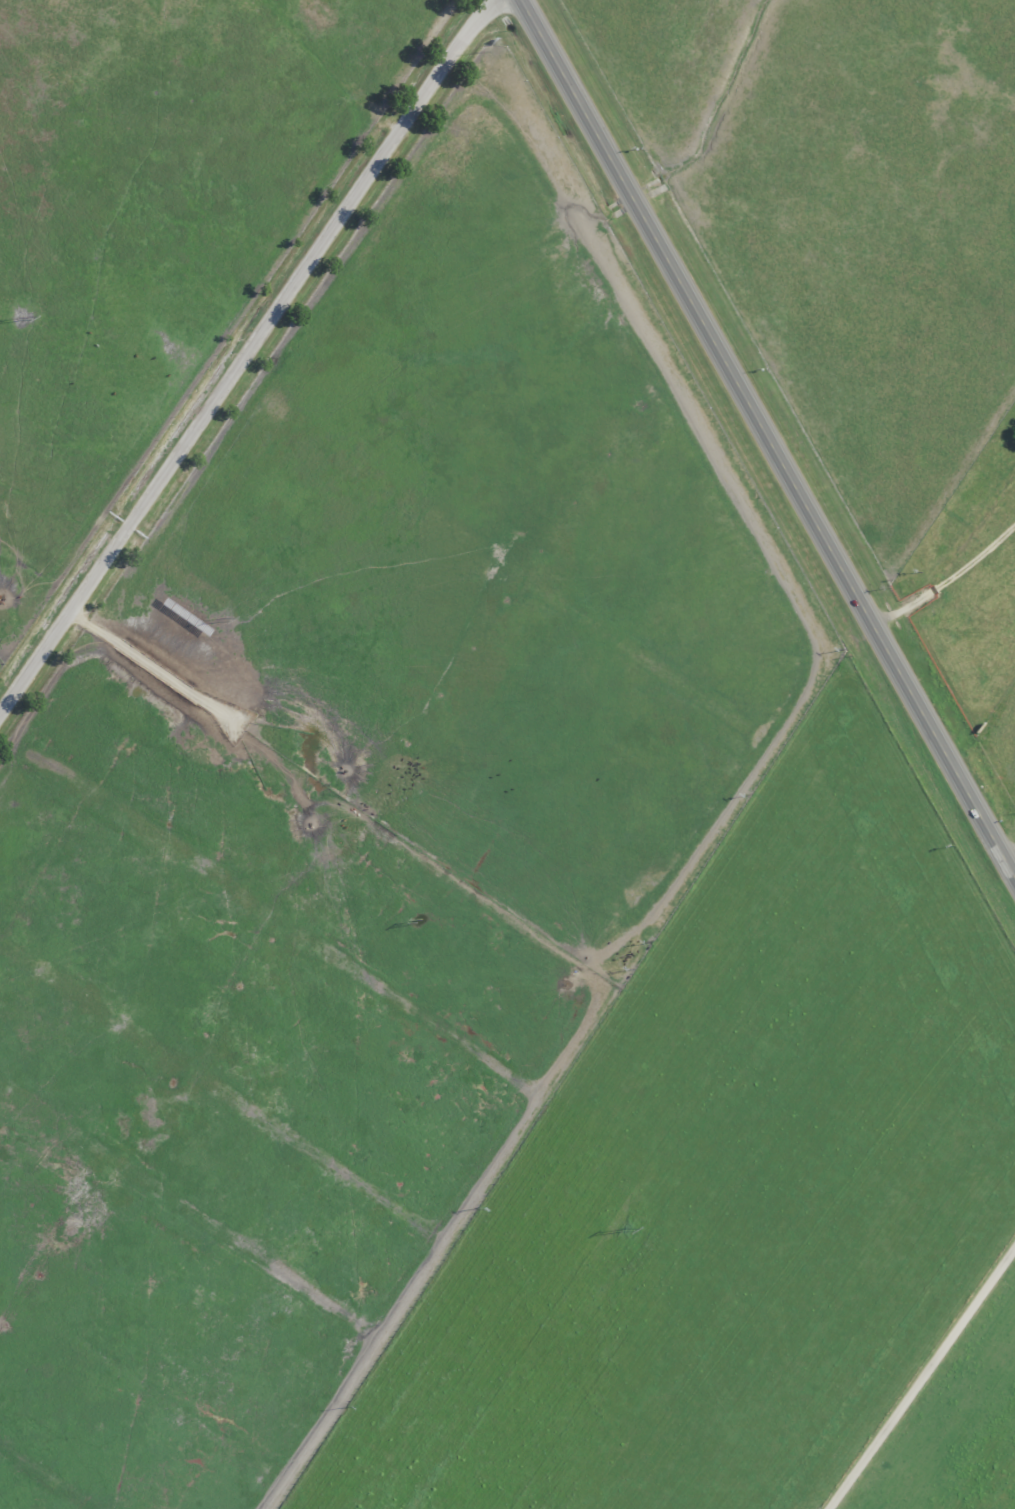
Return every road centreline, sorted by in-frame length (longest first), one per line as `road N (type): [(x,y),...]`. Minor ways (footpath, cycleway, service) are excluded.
road 1 (trunk): [(1014,867),(528,0)]

